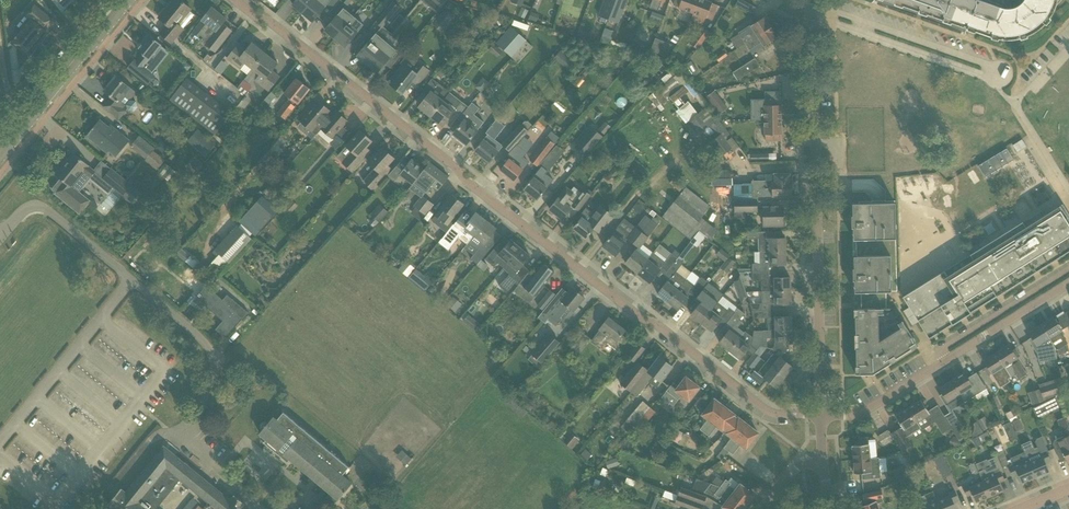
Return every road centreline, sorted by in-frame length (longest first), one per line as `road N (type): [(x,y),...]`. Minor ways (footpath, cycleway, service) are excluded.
road 1 (residential): [(821,415),(765,409),(235,0)]
road 2 (residential): [(821,415),(812,18)]
road 3 (residential): [(821,415),(869,409),(1068,284)]
road 4 (residential): [(0,159),(129,0)]
road 5 (residential): [(994,80),(1005,77),(999,67),(840,13),(829,16)]
road 6 (residential): [(829,16),(994,80)]

